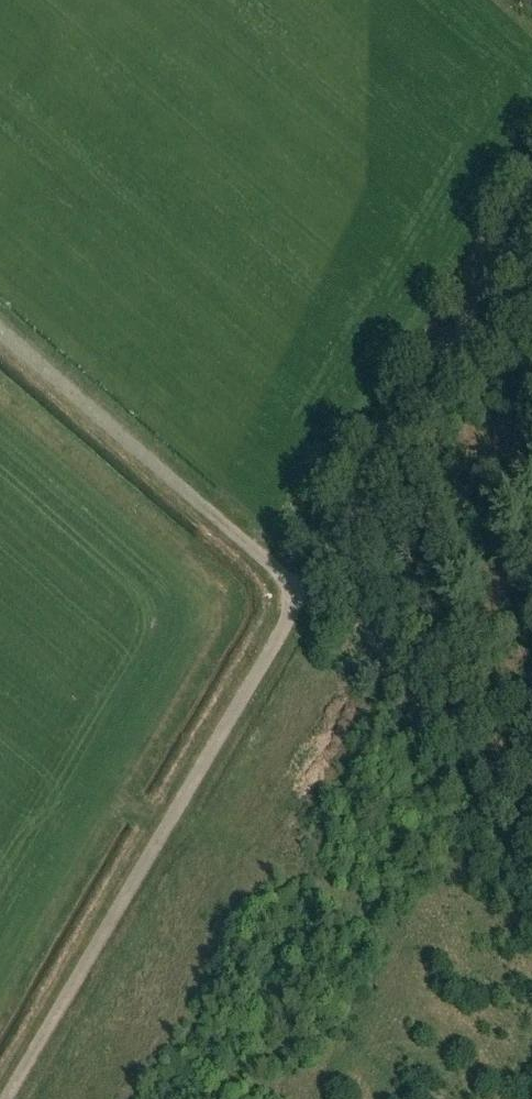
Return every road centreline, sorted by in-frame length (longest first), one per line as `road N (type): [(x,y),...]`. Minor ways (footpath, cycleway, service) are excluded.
road 1 (unclassified): [(0,330),(282,575),(294,602),(6,1098)]
road 2 (track): [(311,584),(531,217)]
road 3 (track): [(311,584),(531,818)]

